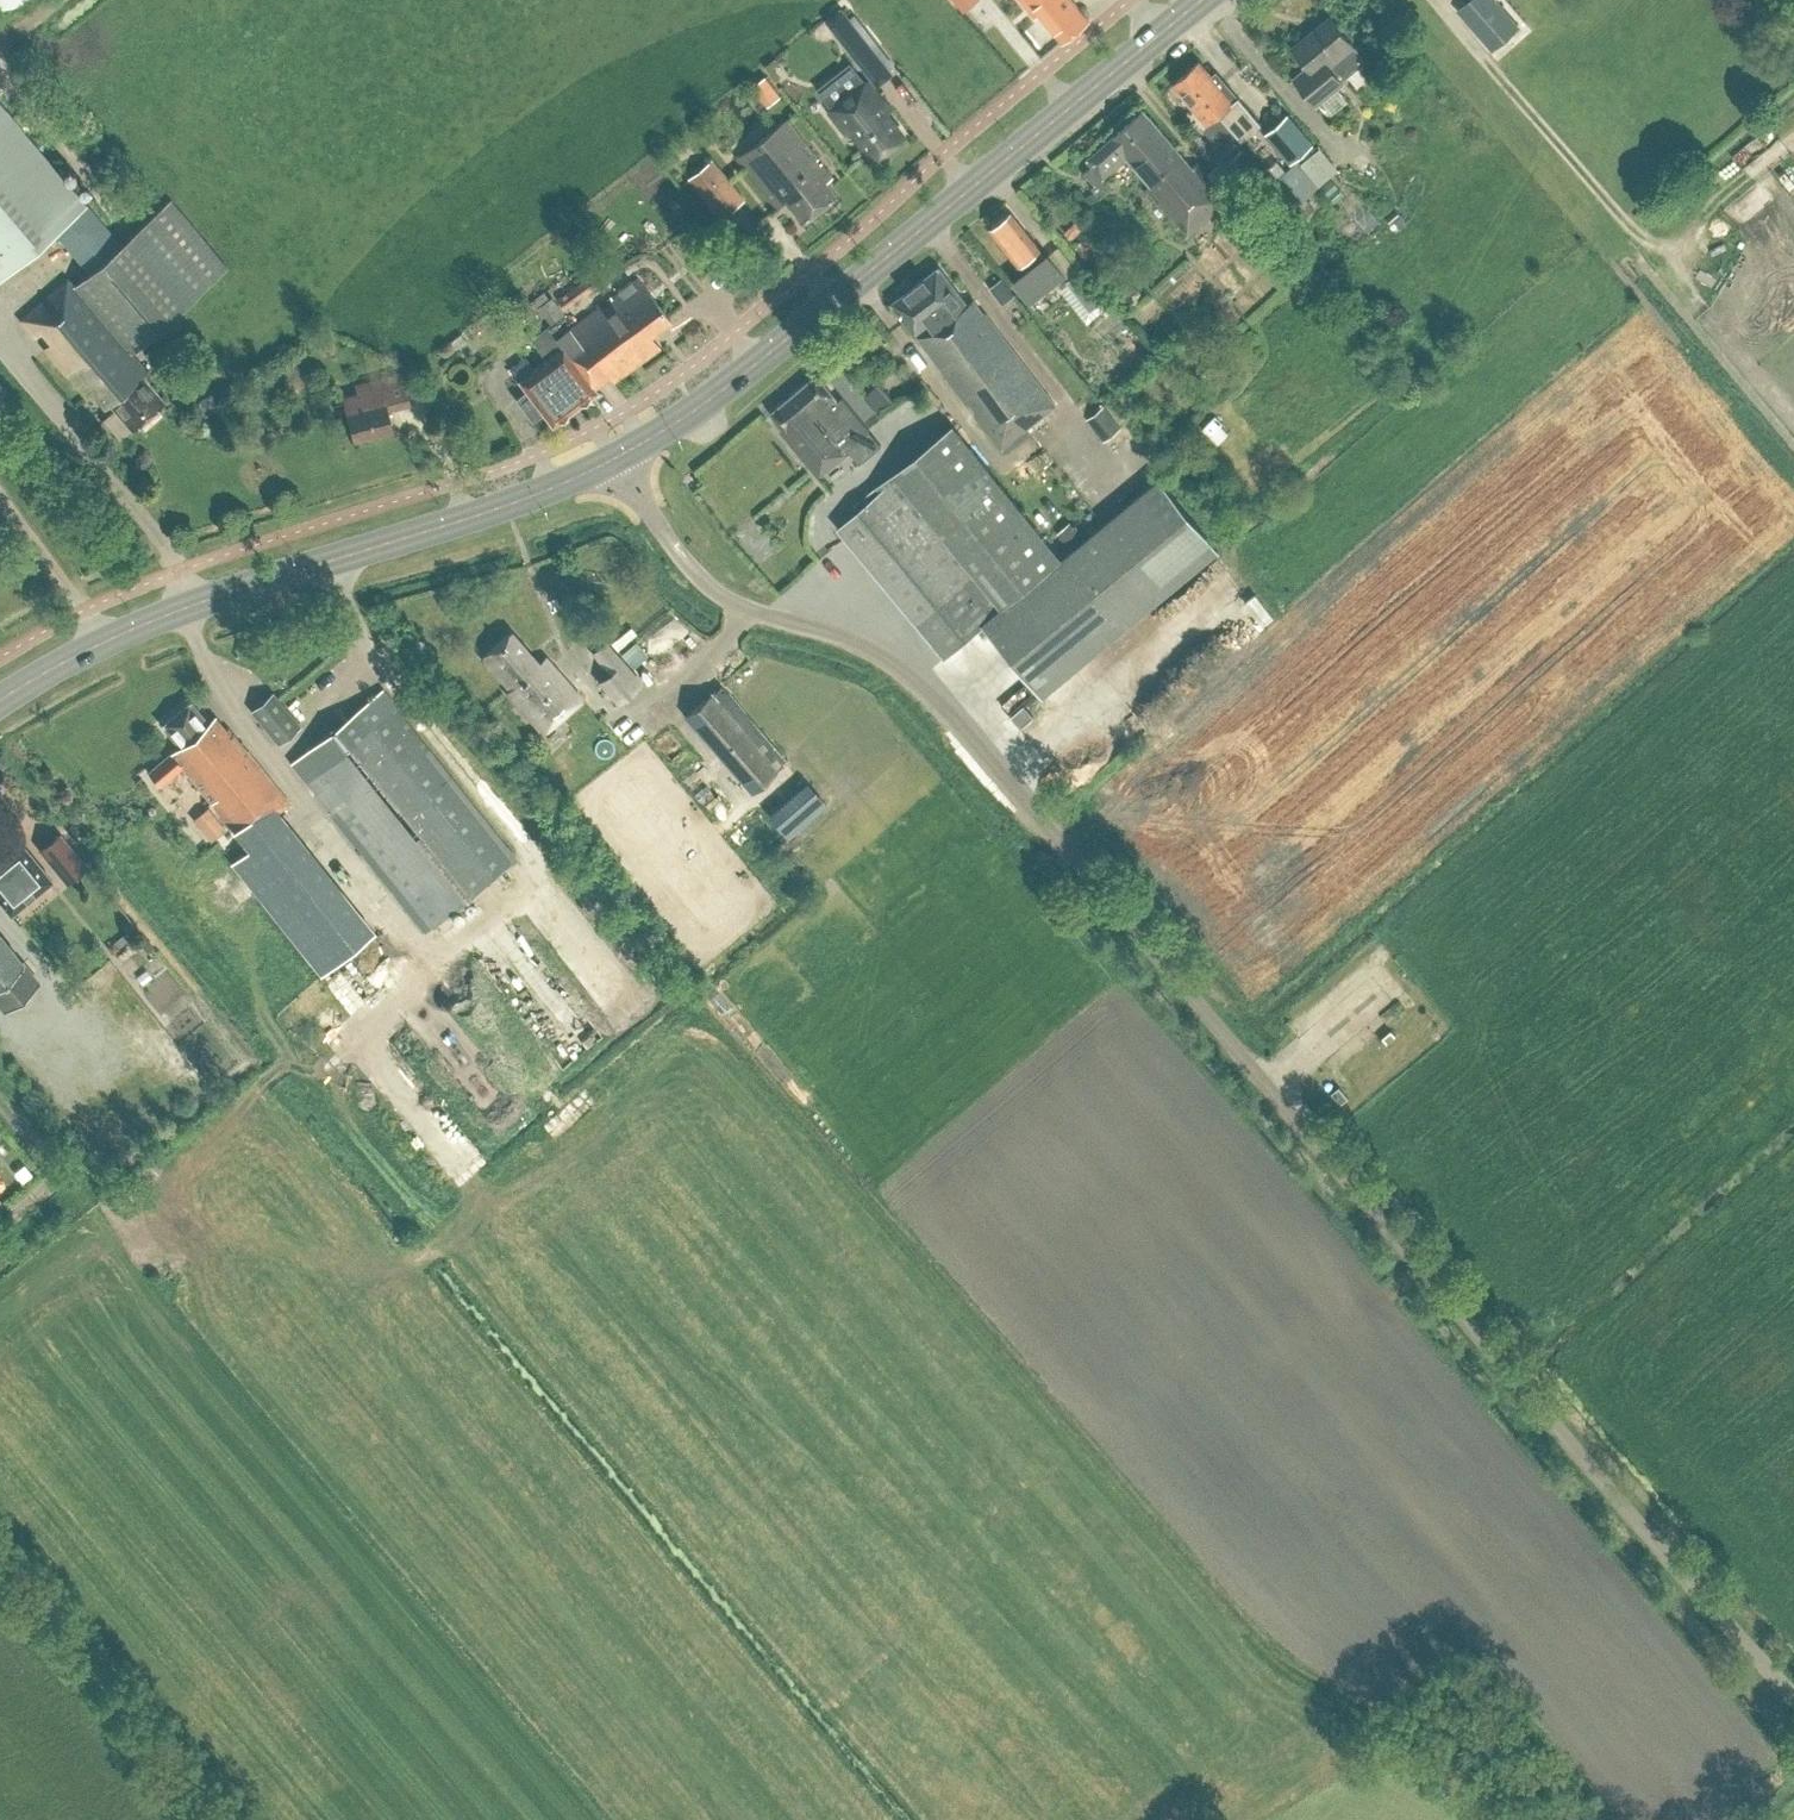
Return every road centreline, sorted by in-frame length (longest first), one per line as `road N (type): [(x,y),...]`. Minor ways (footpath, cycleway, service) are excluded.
road 1 (unclassified): [(1793,1697),(956,715),(882,651),(743,608),(708,587),(616,455)]
road 2 (primary): [(616,455),(760,359),(1198,0)]
road 3 (primary): [(0,697),(145,619),(525,497),(616,455)]
road 4 (track): [(0,1101),(142,1279)]

